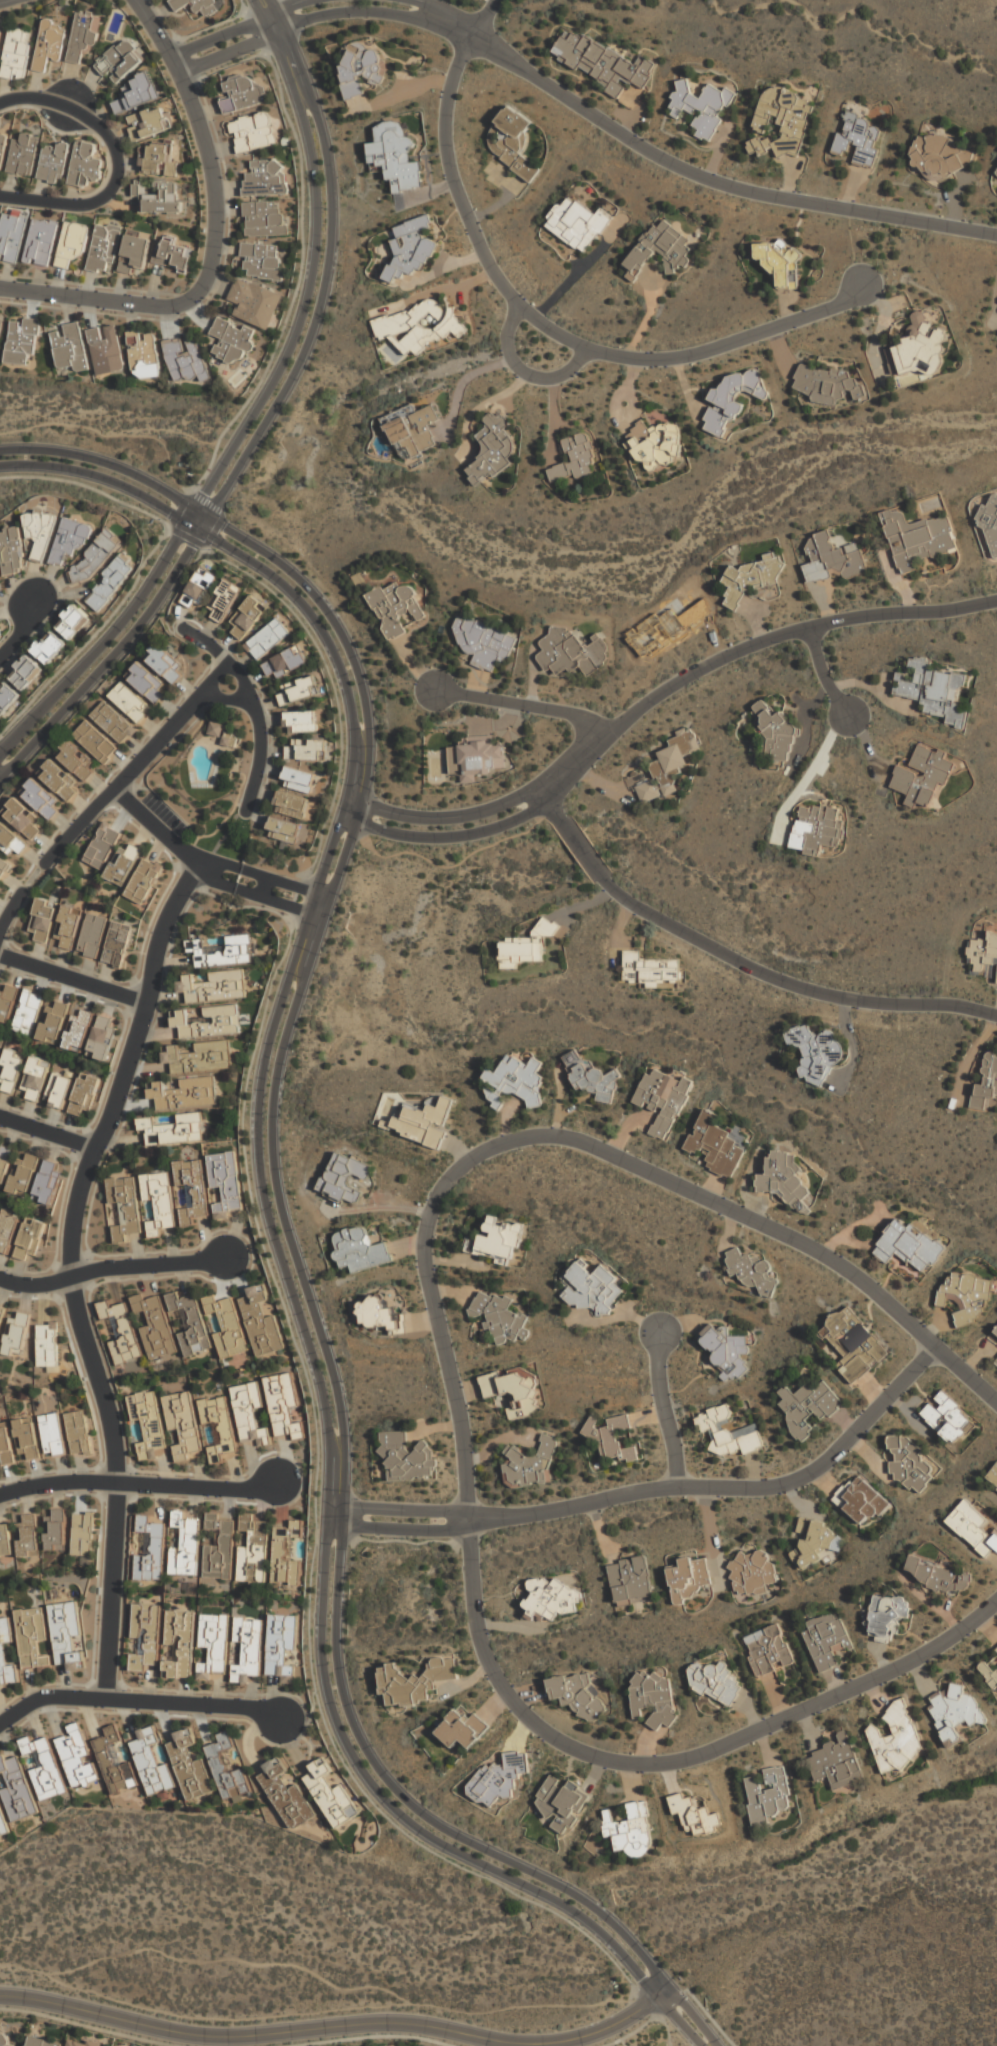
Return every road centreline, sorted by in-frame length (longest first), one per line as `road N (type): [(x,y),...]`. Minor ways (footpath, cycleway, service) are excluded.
road 1 (residential): [(197,865),(154,949),(146,1005),(74,1212),(71,1277),(113,1446),(103,1700)]
road 2 (residential): [(996,1599),(931,1650),(769,1728),(681,1758),(601,1760),(539,1726),(493,1668),(471,1586),(467,1522)]
road 3 (tertiary): [(345,799),(268,1041),(256,1139),(270,1227),(324,1403),(327,1506)]
road 4 (tertiary): [(341,1507),(338,1401),(279,1202),(271,1117),(282,1045),(359,803)]
road 5 (tertiary): [(327,1506),(323,1674),(342,1738),(363,1774),(442,1845),(588,1921),(701,2045)]
road 6 (tertiary): [(714,2045),(613,1923),(571,1892),(432,1822),(375,1766),(337,1672),(341,1507)]
road 7 (tertiary): [(0,1996),(199,2036),(400,2022),(534,2044),(606,2028),(656,1994)]
road 8 (residential): [(474,41),(451,91),(447,151),(455,184),(497,276),(556,332),(609,354),(662,360),(855,299),(866,282)]
road 9 (residential): [(450,24),(673,164),(737,187),(996,234)]
road 10 (residential): [(996,1404),(840,1263),(573,1137),(528,1135),(492,1145)]
road 11 (residential): [(540,792),(633,901),(749,962),(824,991),(996,1015)]
road 12 (residential): [(467,1522),(678,1485),(777,1485),(813,1472),(933,1347)]
road 13 (residential): [(540,792),(643,705),(706,664),(809,627),(996,600)]
road 14 (tertiary): [(207,517),(294,373),(326,275),(329,180),(314,111),(304,103)]
road 15 (tertiary): [(304,103),(315,226),(299,320),(194,509)]
road 16 (residential): [(492,1145),(445,1186),(429,1216),(426,1247),(462,1419),(467,1522)]
road 17 (tertiary): [(359,803),(368,722),(334,621),(295,575),(207,517)]
road 18 (tertiary): [(0,779),(134,631),(207,517)]
road 19 (tertiary): [(199,530),(285,586),(331,647),(352,723),(345,799)]
road 20 (residential): [(138,0),(211,147),(216,244),(204,282),(187,300)]
road 21 (tertiary): [(194,509),(123,621),(0,752)]
road 22 (residential): [(0,1724),(53,1698),(262,1713),(280,1722)]
road 23 (residential): [(279,1477),(258,1490),(66,1482),(0,1496)]
road 24 (residential): [(182,77),(300,22),(334,15),(450,24)]
road 25 (residential): [(223,658),(141,762),(42,866)]
road 26 (residential): [(225,1257),(116,1267),(41,1286),(0,1280)]
road 27 (tertiary): [(207,517),(98,460),(0,450)]
road 28 (residential): [(340,816),(396,834),(450,837),(511,822),(535,810),(540,792)]
road 29 (residential): [(245,812),(260,752),(253,704),(238,674),(184,630)]
road 30 (tertiary): [(0,466),(94,475),(199,530)]
road 31 (residential): [(540,792),(472,814),(420,818),(345,799)]
road 32 (residential): [(0,103),(36,97),(101,126),(119,154),(120,173),(102,197)]
road 33 (residential): [(187,300),(152,304),(0,286)]
road 34 (residential): [(604,736),(585,716),(432,687)]
road 35 (residential): [(678,1485),(659,1331)]
road 36 (residential): [(146,1005),(0,958)]
road 37 (residential): [(314,0),(172,57)]
road 38 (residential): [(523,306),(509,343),(525,373),(547,379),(569,372),(588,348)]
road 39 (residential): [(326,1525),(448,1532),(467,1522)]
road 40 (residential): [(467,1522),(449,1513),(327,1506)]

